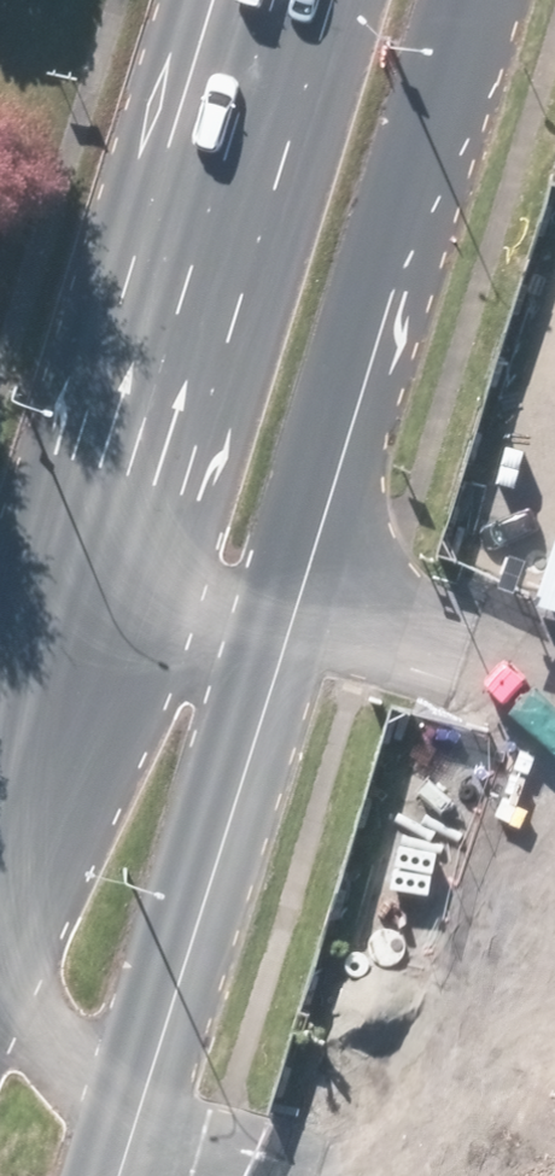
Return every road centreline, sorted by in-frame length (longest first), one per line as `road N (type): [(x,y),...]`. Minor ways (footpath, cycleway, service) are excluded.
road 1 (secondary): [(447,0),(267,606),(180,952),(101,1175)]
road 2 (secondary): [(0,967),(275,0)]

